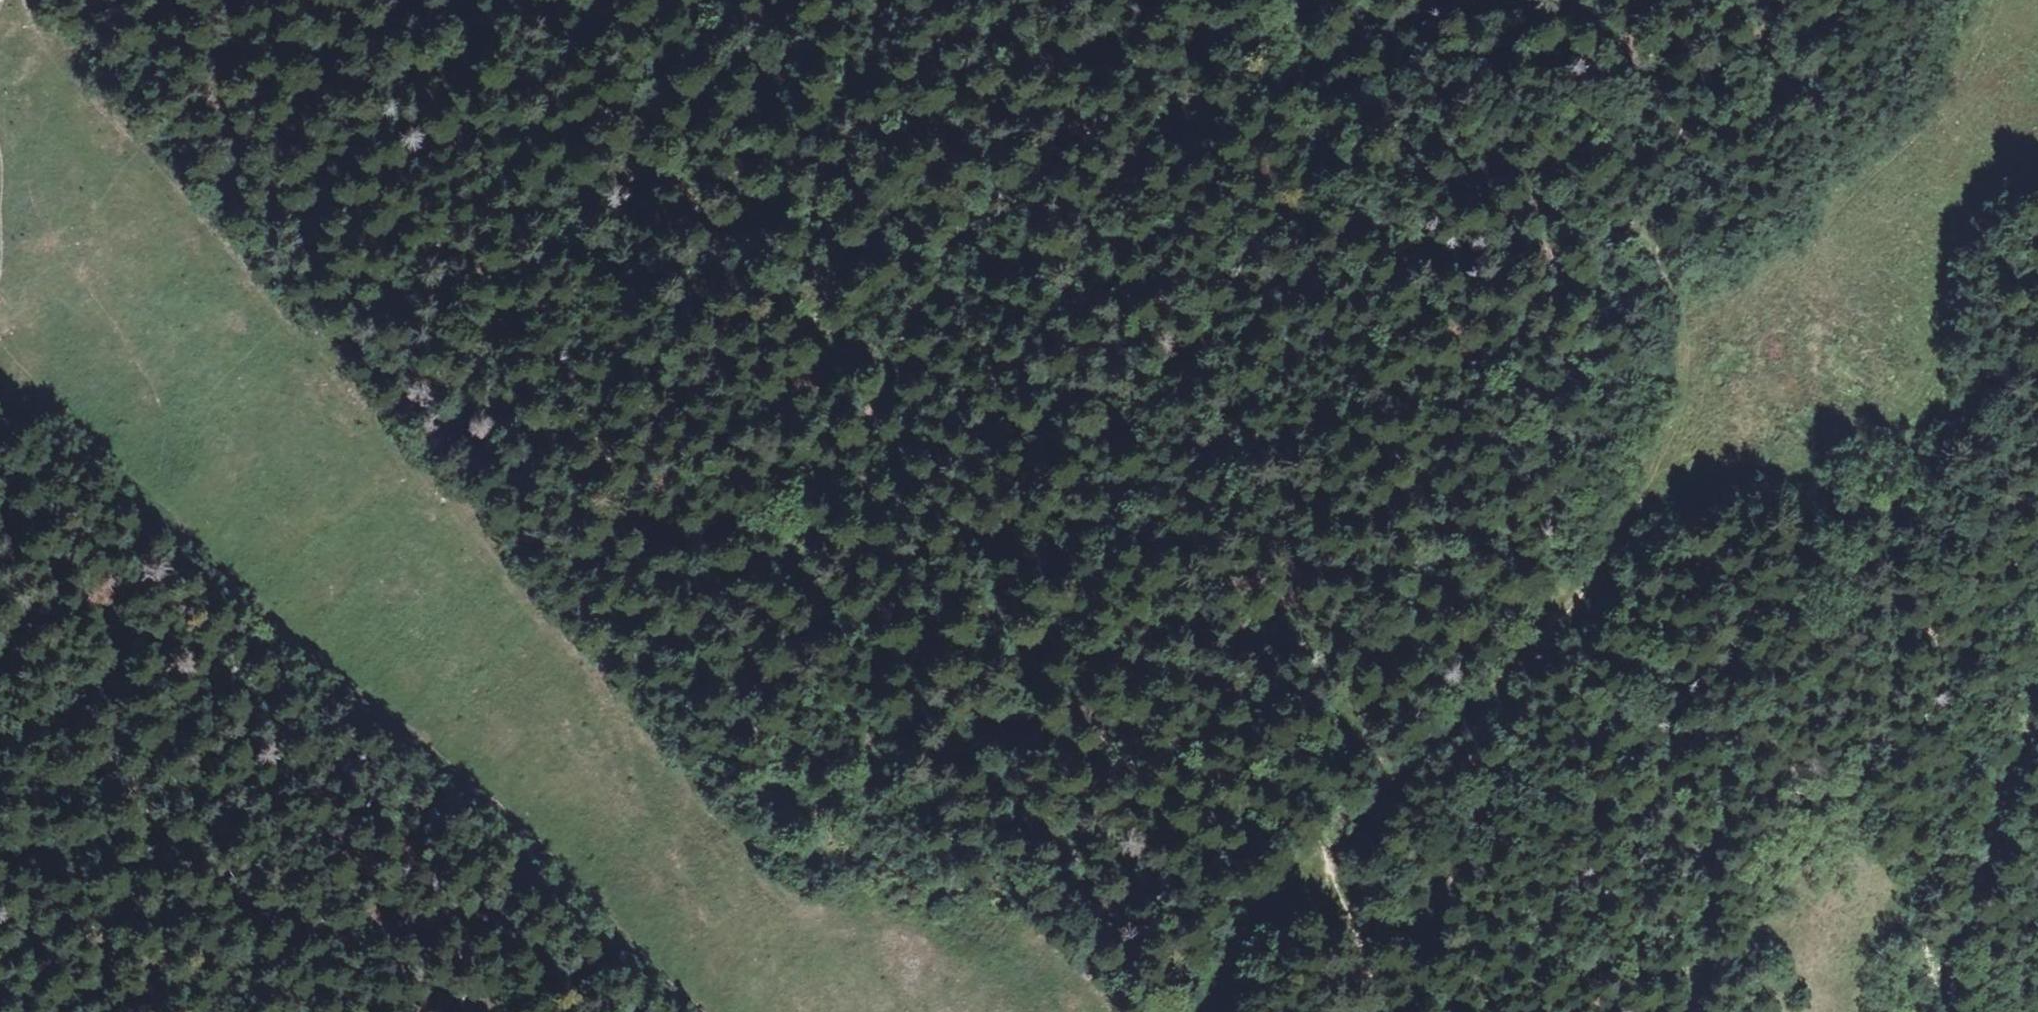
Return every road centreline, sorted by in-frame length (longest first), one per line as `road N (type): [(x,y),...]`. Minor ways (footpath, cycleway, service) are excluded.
road 1 (track): [(860,506),(834,565),(885,621),(951,673),(1019,693),(1099,743),(1221,793),(1306,867)]
road 2 (track): [(1209,1011),(1329,841)]

